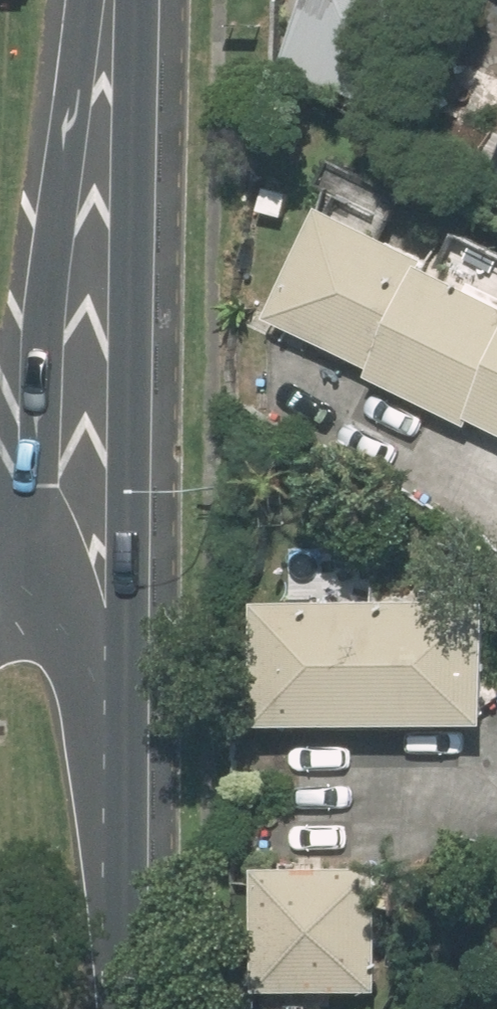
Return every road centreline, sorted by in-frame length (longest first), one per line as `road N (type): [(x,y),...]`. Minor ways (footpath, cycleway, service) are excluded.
road 1 (primary): [(138,0),(118,725)]
road 2 (primary): [(76,0),(32,455),(0,503)]
road 3 (primary): [(118,725),(123,1008)]
road 4 (primary): [(0,545),(63,594),(118,725)]

